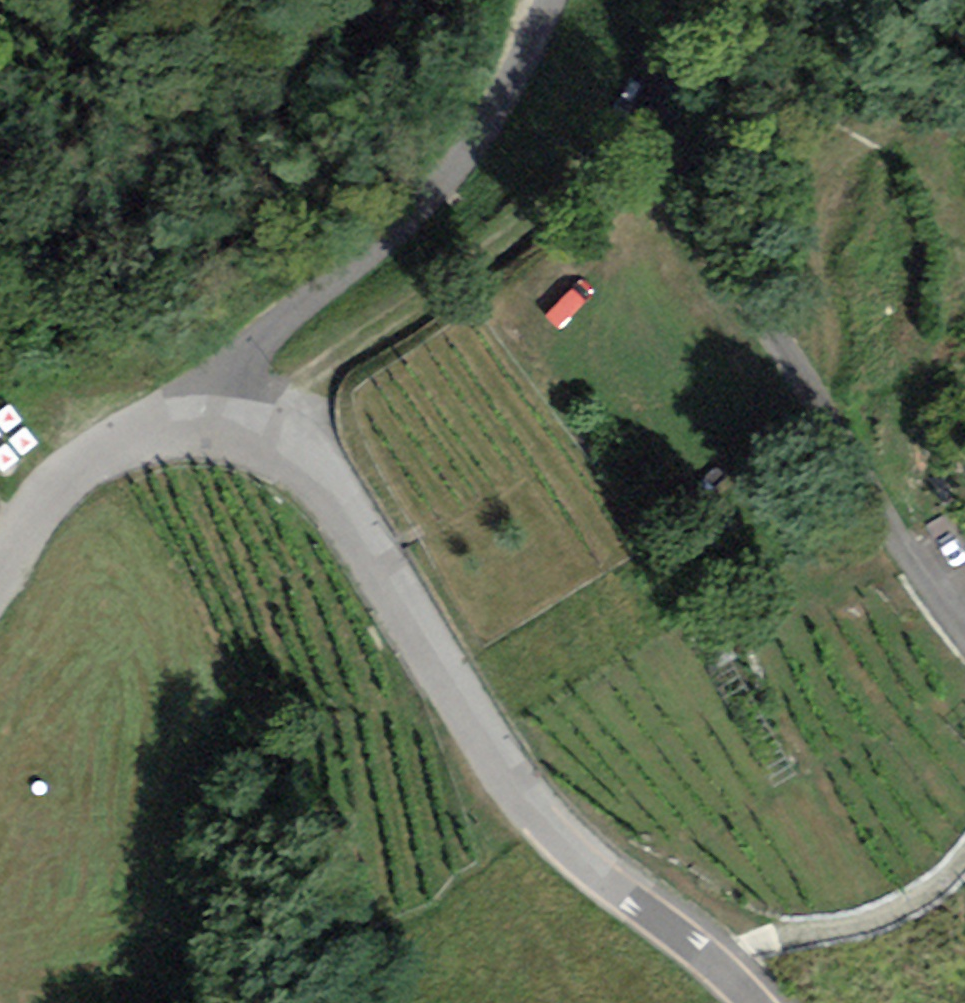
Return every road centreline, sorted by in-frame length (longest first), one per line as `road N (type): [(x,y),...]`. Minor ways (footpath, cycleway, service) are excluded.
road 1 (unclassified): [(691,944),(557,825),(319,480),(289,456),(197,431)]
road 2 (unclassified): [(964,630),(836,444),(713,231),(694,172),(683,0)]
road 3 (residential): [(197,431),(245,359),(448,178),(506,91),(549,0)]
road 4 (unclassified): [(197,431),(139,437),(73,471),(19,538),(0,578)]

